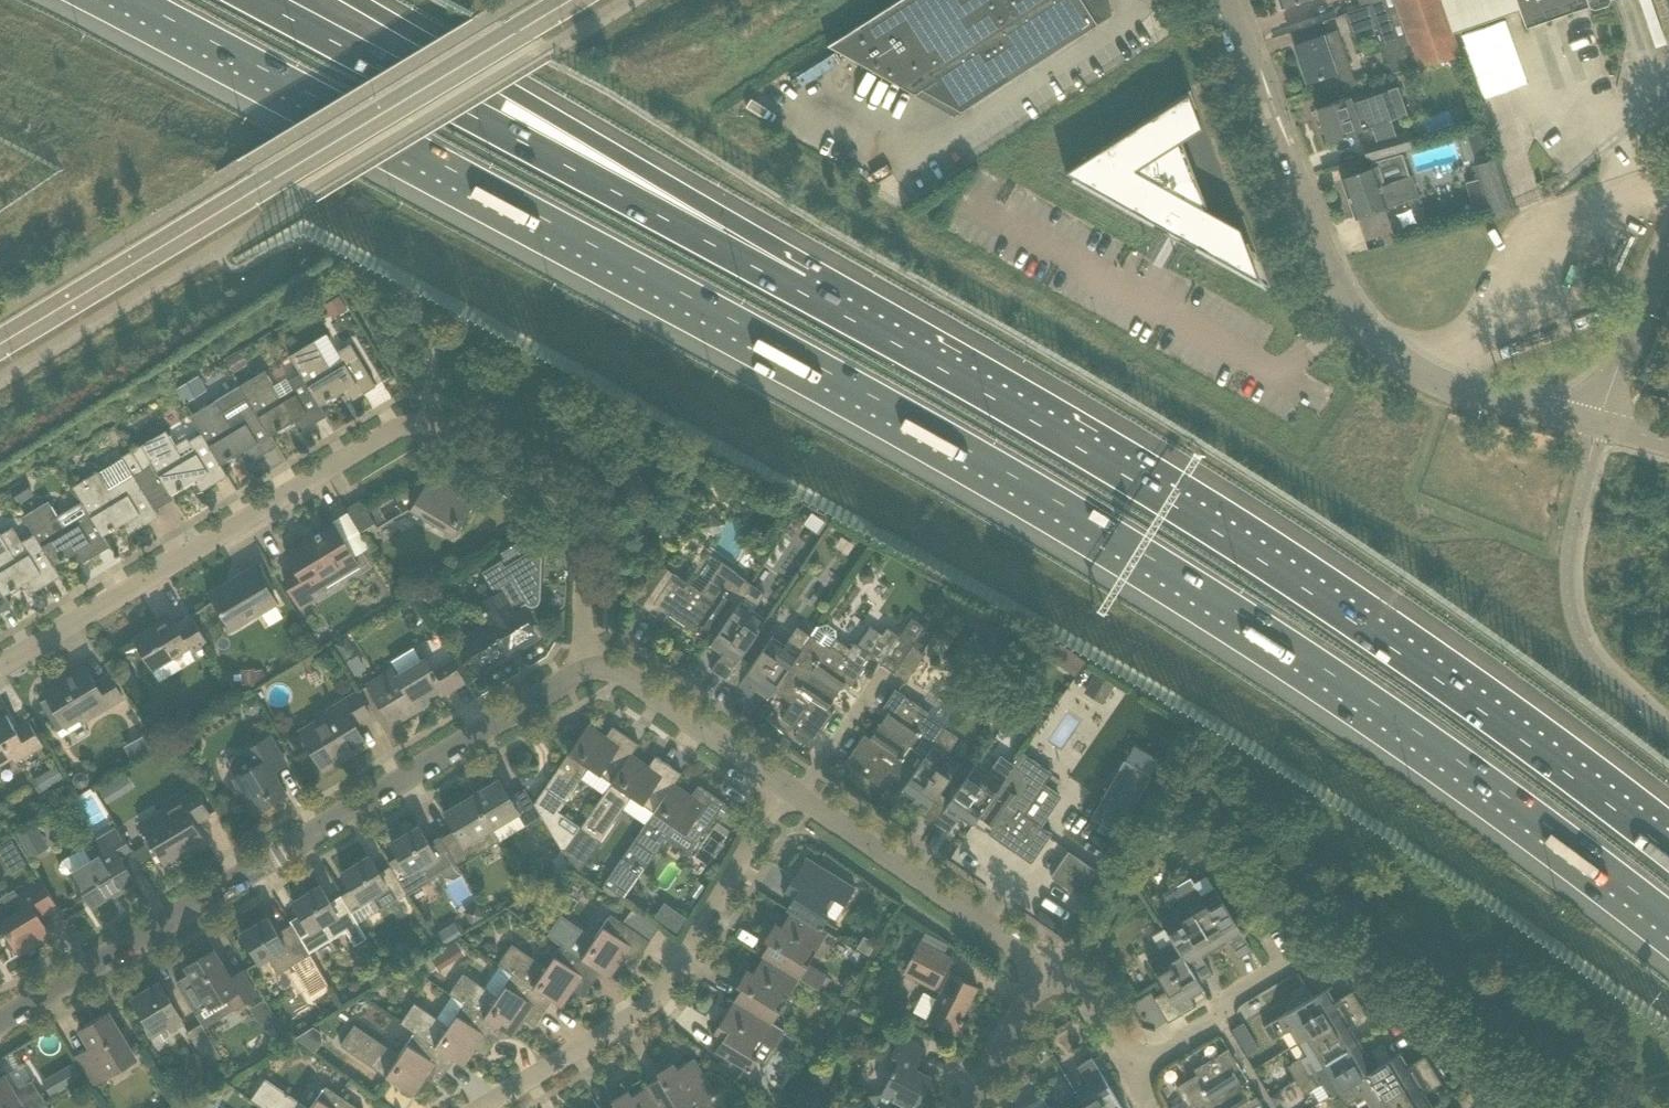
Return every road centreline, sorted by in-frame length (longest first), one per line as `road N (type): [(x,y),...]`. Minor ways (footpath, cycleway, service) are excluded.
road 1 (motorway): [(139,0),(637,263),(1105,529),(1335,675),(1668,916)]
road 2 (motorway): [(1668,849),(1184,510),(793,288)]
road 3 (residential): [(0,667),(388,433),(425,424),(564,507),(585,543),(582,671)]
road 4 (residential): [(0,1023),(582,671)]
road 5 (tertiary): [(0,347),(572,0)]
road 6 (residential): [(1598,424),(1443,386),(1392,357),(1351,315),(1327,274),(1224,0)]
road 7 (motorway): [(793,288),(256,0)]
road 8 (motorway): [(793,288),(509,81),(361,0)]
road 9 (residential): [(1129,1073),(1212,1023),(1224,1000),(1322,943),(1509,1097),(1509,1107)]
road 10 (residential): [(480,1107),(654,1003),(784,786)]
road 11 (residential): [(1030,960),(800,797)]
road 12 (residential): [(784,786),(620,674),(582,671)]
road 13 (residential): [(1598,424),(1668,251)]
road 14 (residential): [(1129,1073),(1055,953),(1030,960)]
road 15 (residential): [(970,1107),(1024,1006),(1030,960)]
road 16 (residential): [(800,797),(885,674)]

